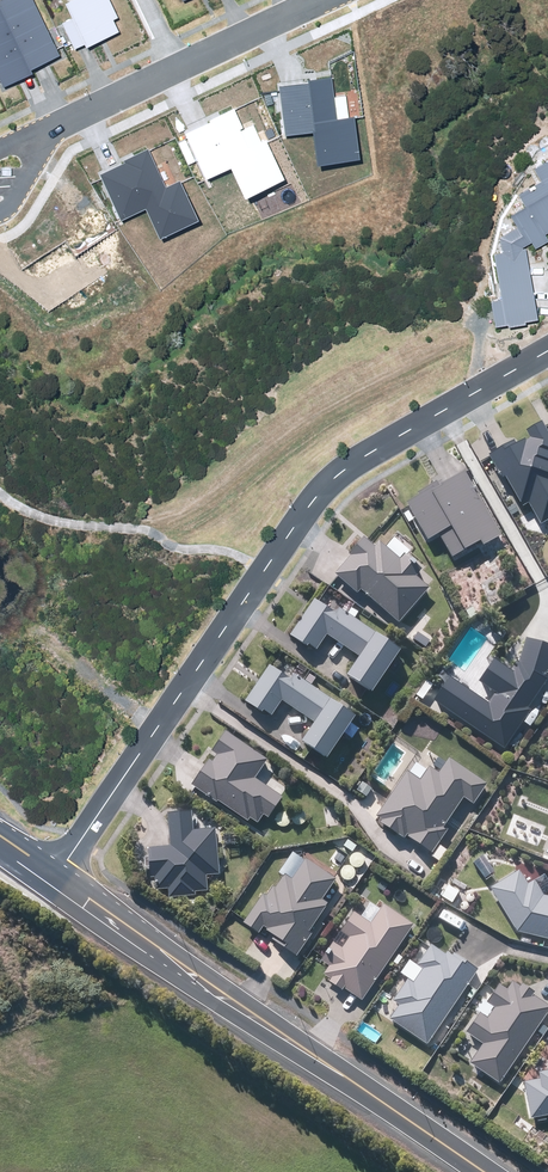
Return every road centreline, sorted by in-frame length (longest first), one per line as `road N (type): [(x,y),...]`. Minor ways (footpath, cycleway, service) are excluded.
road 1 (residential): [(57,876),(330,483),(547,351)]
road 2 (tertiary): [(484,1171),(57,876)]
road 3 (residential): [(313,0),(59,122)]
road 4 (track): [(35,630),(159,725)]

